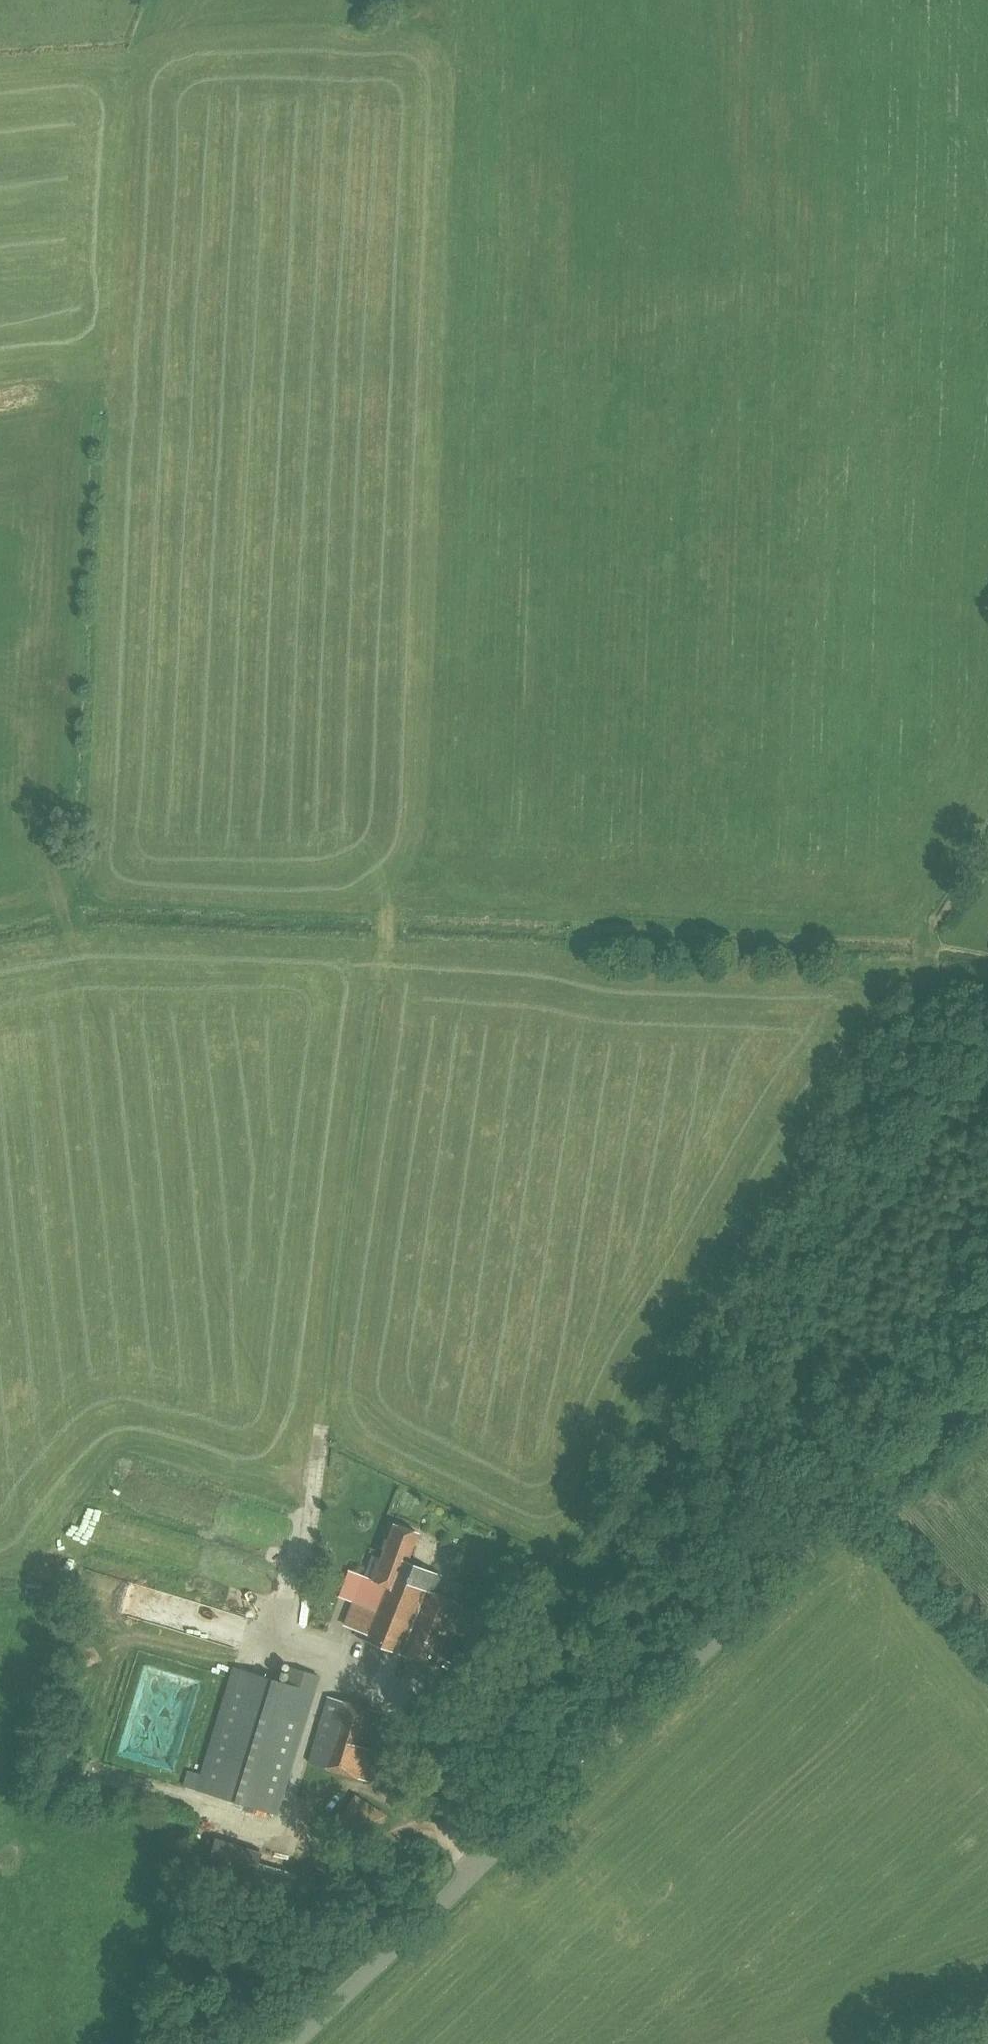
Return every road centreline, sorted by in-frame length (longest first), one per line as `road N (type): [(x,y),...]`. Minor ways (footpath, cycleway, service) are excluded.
road 1 (unclassified): [(297,2043),(987,1382)]

